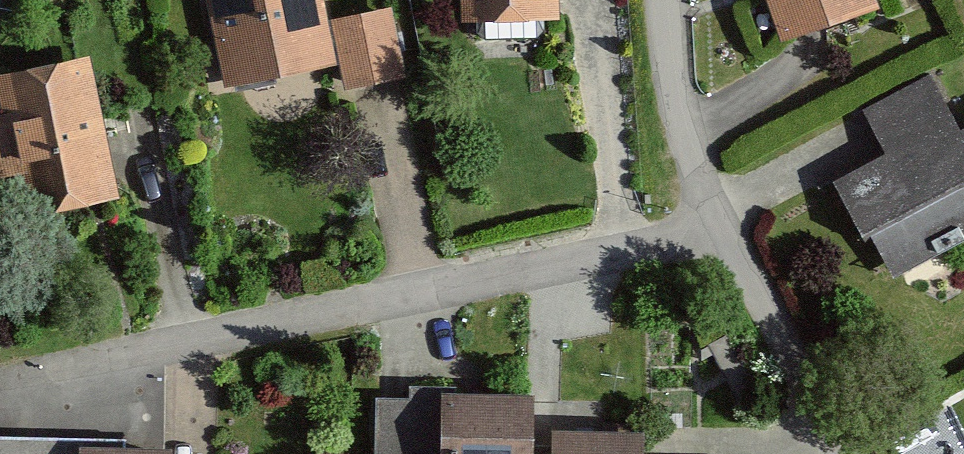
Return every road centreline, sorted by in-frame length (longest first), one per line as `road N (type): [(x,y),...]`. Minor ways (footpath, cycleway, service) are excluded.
road 1 (residential): [(0,393),(356,298),(621,244)]
road 2 (residential): [(711,226),(839,453)]
road 3 (residential): [(594,0),(621,244)]
road 4 (residential): [(711,226),(658,0)]

